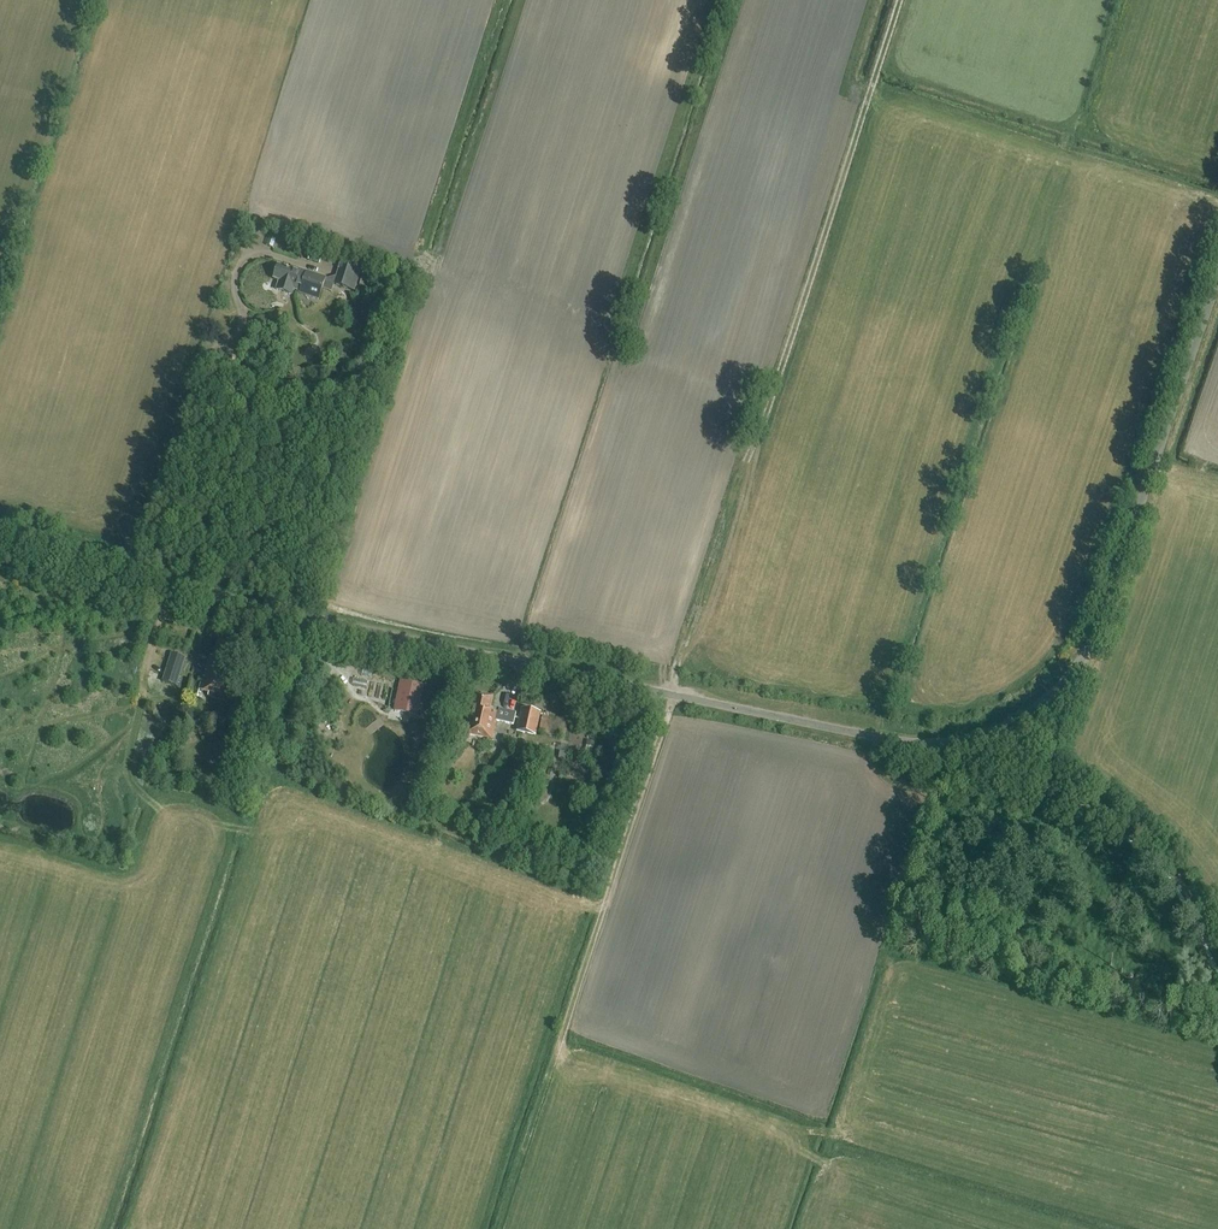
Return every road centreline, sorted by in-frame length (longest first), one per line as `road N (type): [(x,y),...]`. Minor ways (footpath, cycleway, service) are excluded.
road 1 (unclassified): [(0,530),(324,621),(859,734),(962,740),(1031,711),(1086,651),(1217,294)]
road 2 (track): [(523,1154),(900,0)]
road 3 (track): [(132,571),(208,354),(241,327),(236,275),(254,251)]
road 4 (track): [(1060,790),(1164,861),(1217,962)]

